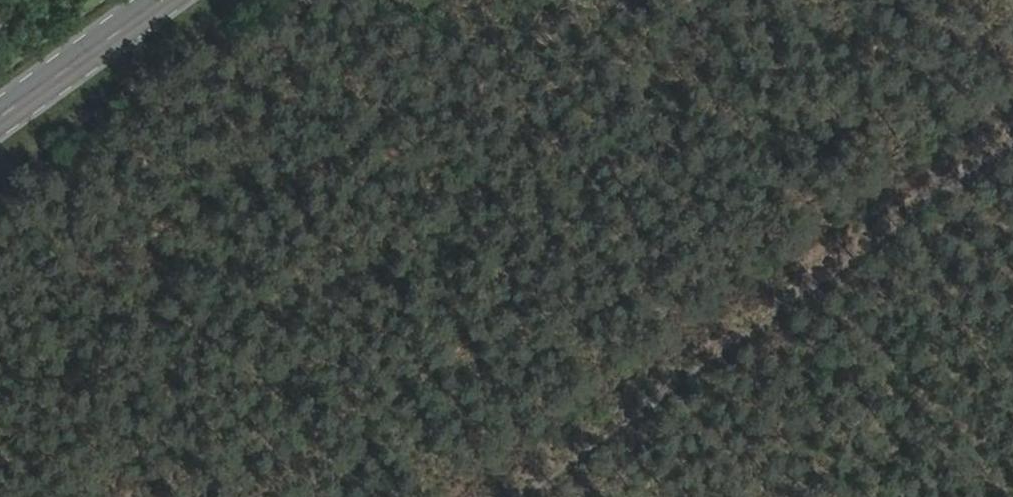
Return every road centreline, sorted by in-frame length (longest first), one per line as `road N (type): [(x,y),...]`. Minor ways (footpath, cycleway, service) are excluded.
road 1 (primary): [(171,0),(0,123)]

